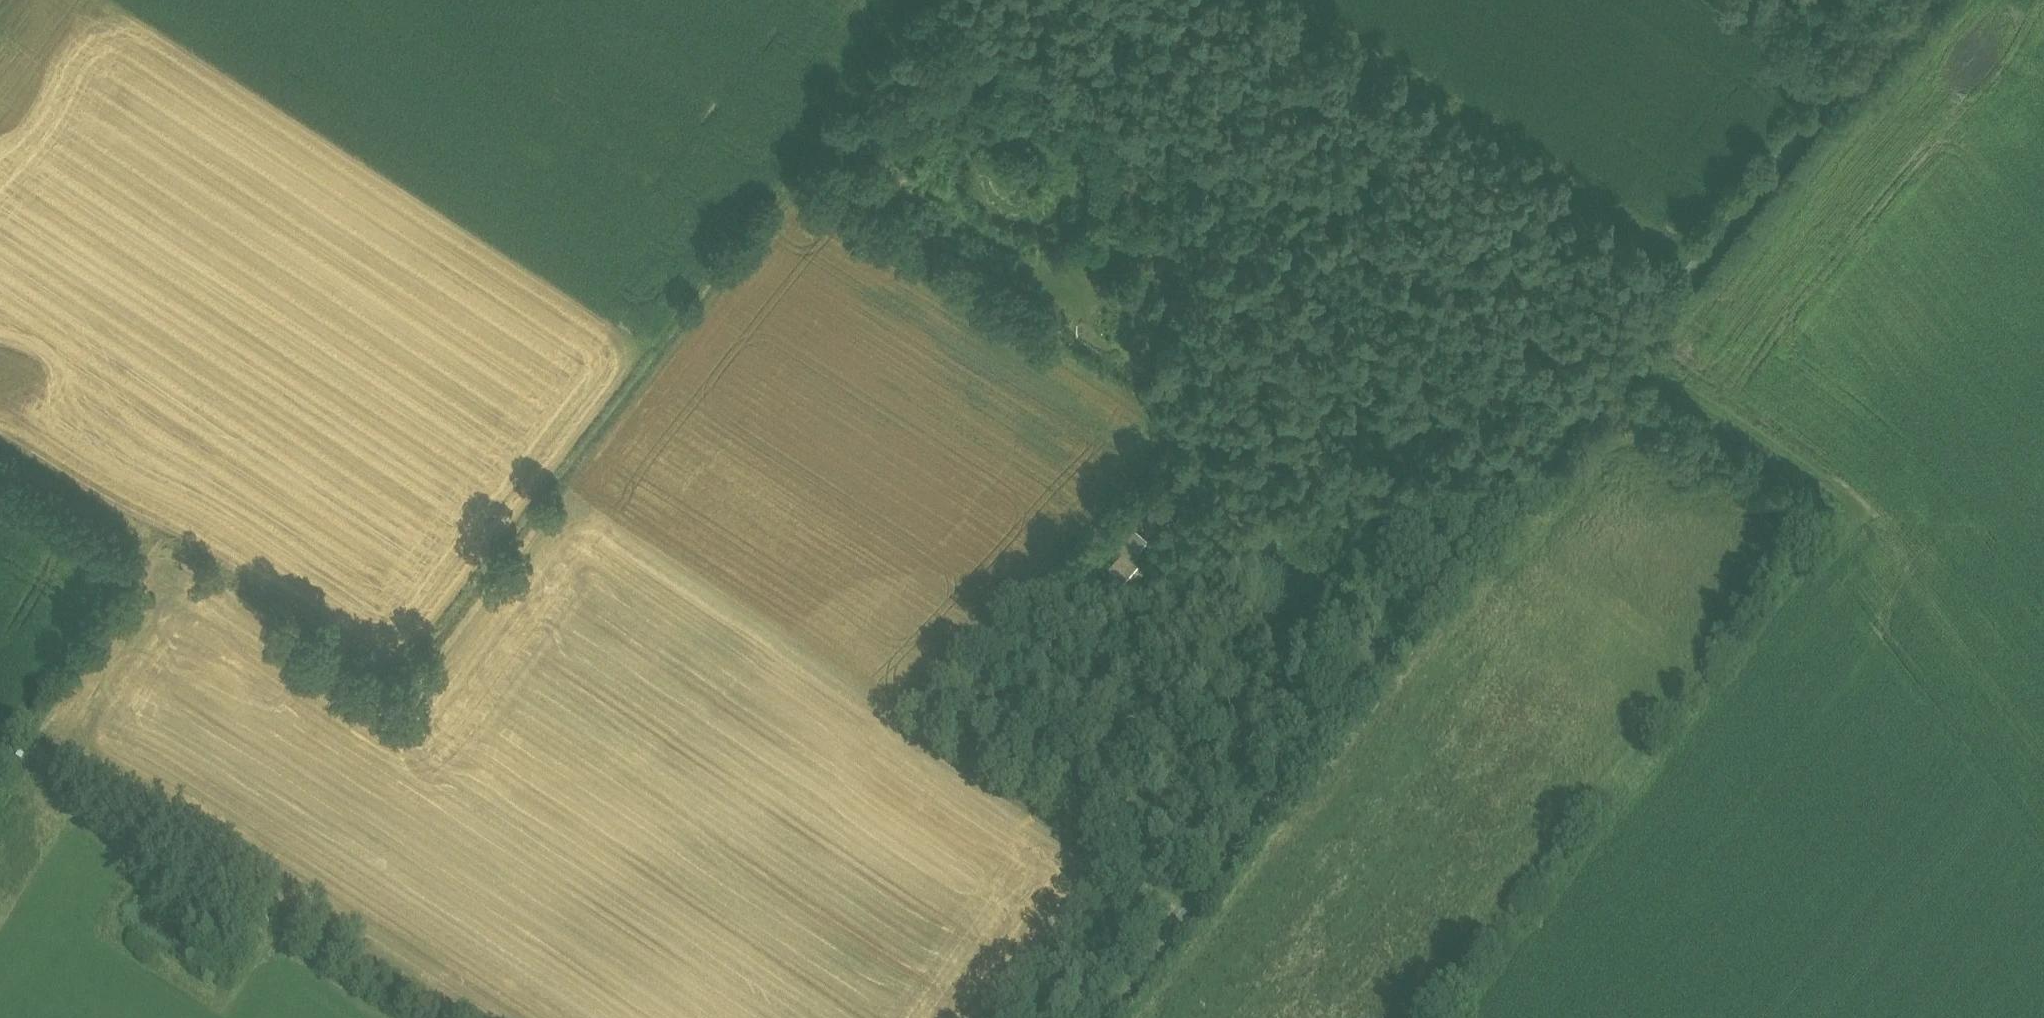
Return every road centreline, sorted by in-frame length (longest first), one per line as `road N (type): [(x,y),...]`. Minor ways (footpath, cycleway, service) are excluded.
road 1 (unclassified): [(1937,0),(1685,361),(1148,1017)]
road 2 (track): [(1685,361),(1877,484),(1906,517)]

